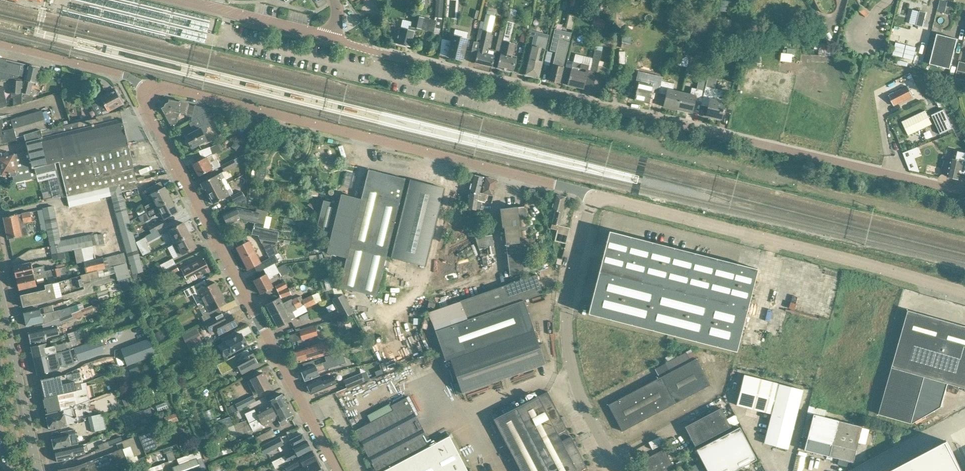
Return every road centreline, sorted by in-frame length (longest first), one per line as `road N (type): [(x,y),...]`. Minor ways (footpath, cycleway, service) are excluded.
road 1 (residential): [(964,190),(333,38)]
road 2 (residential): [(591,193),(149,86)]
road 3 (residential): [(338,470),(149,111),(149,86)]
road 4 (unclassified): [(964,293),(591,193)]
road 5 (unclassified): [(620,470),(575,367),(568,318),(591,193)]
road 6 (tertiary): [(37,470),(0,298)]
road 7 (track): [(964,224),(795,184)]
road 8 (unclassified): [(149,86),(0,44)]
road 9 (residential): [(184,0),(333,38)]

